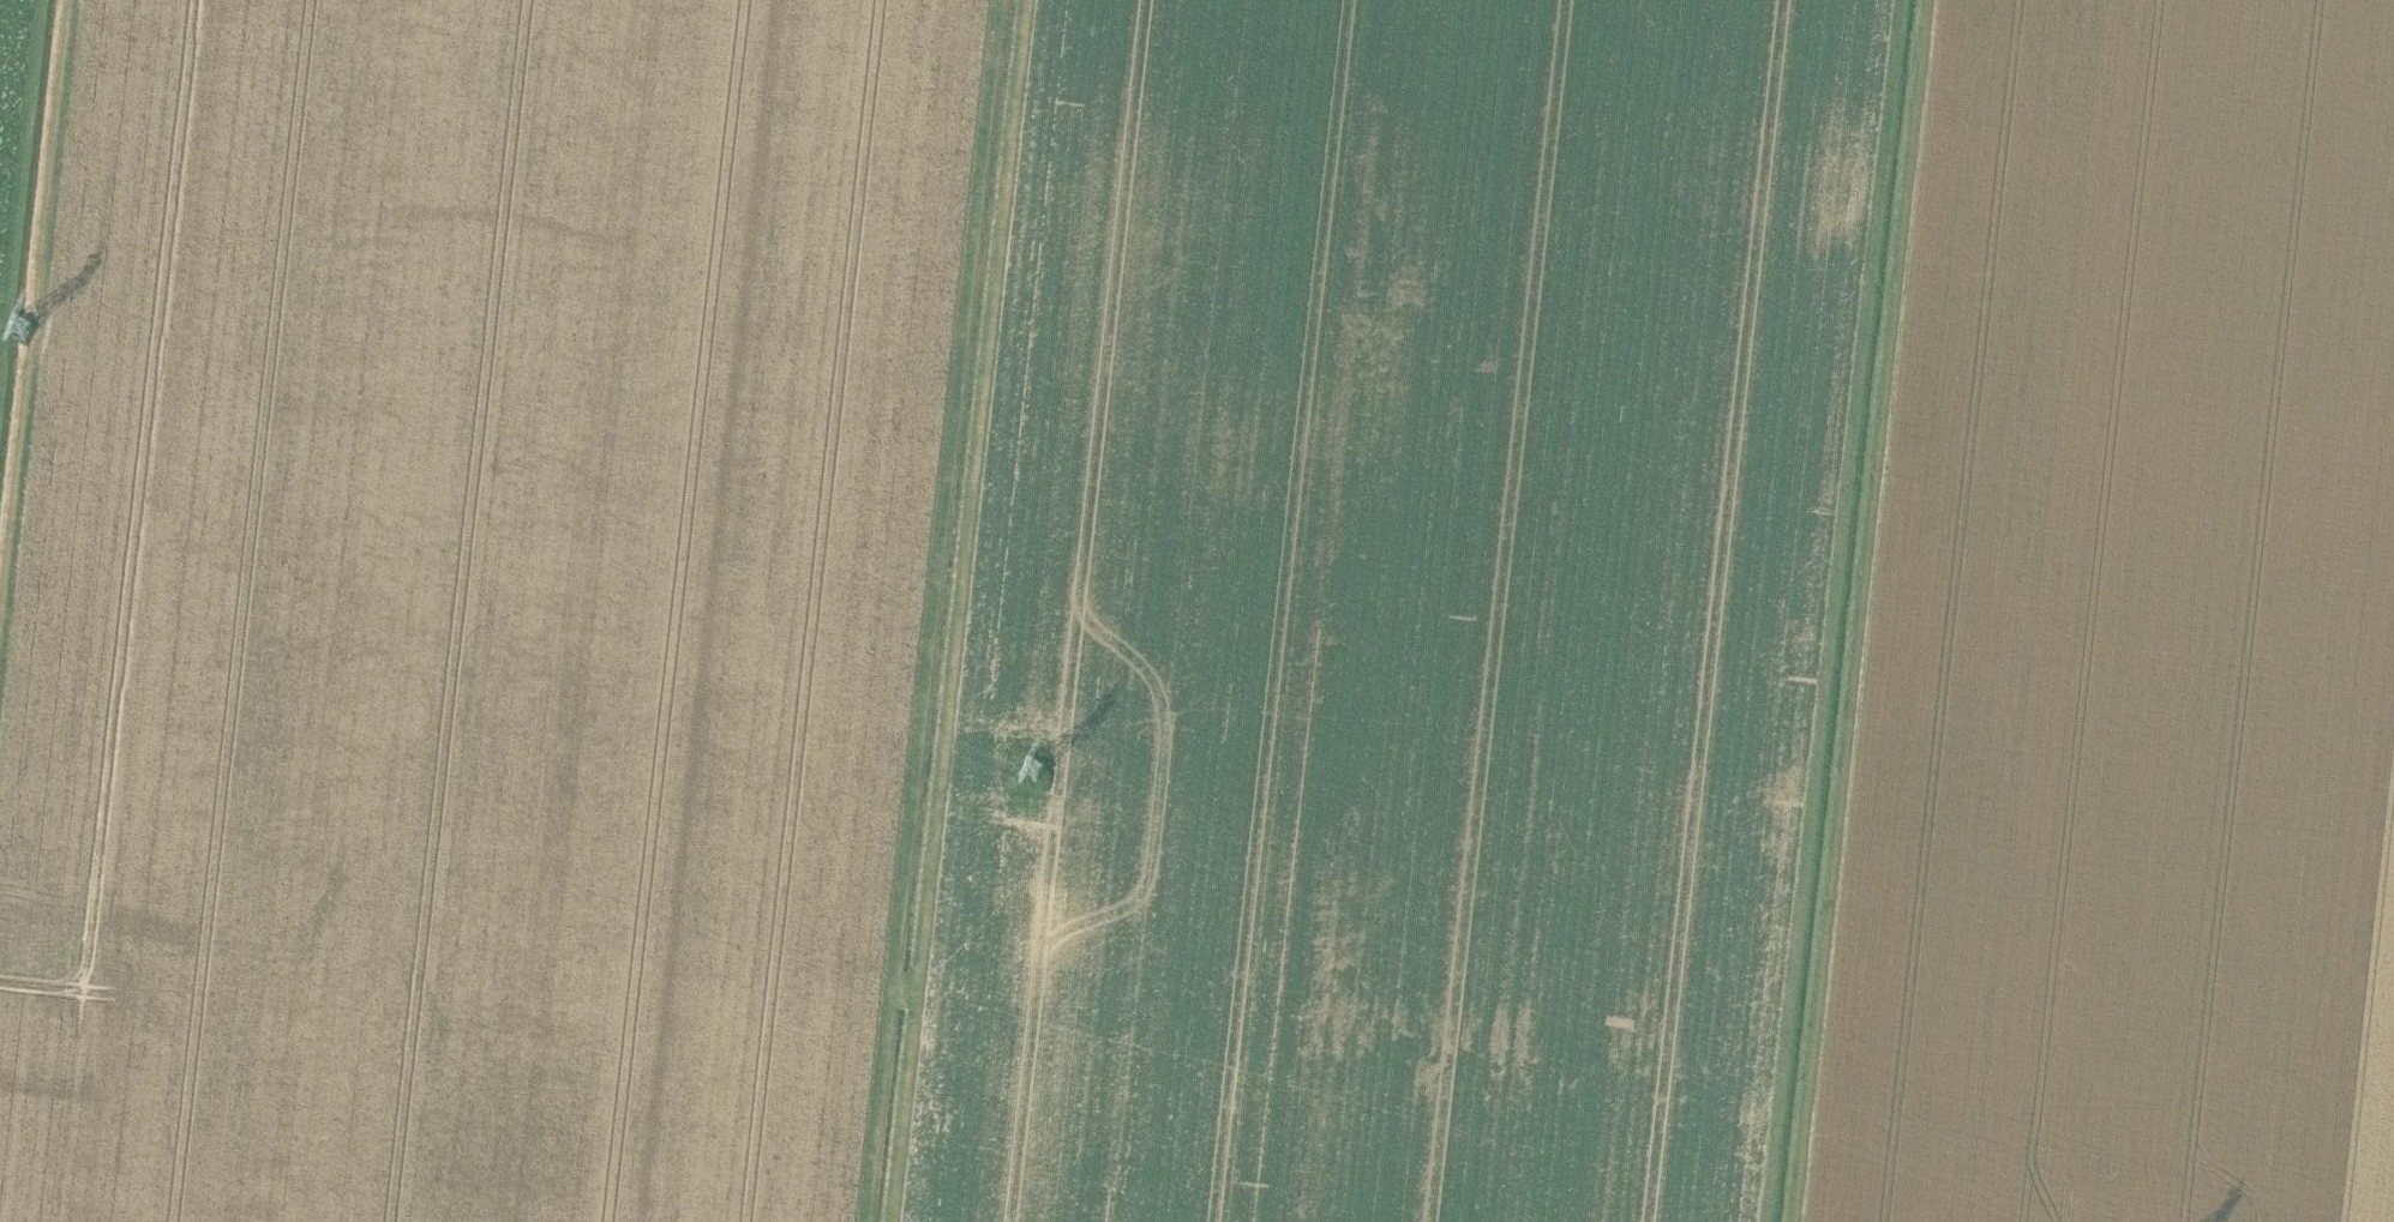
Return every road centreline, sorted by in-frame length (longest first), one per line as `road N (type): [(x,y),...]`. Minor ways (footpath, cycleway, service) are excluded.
road 1 (track): [(1931,0),(1798,1221)]
road 2 (track): [(0,633),(28,388),(46,321),(76,0)]

